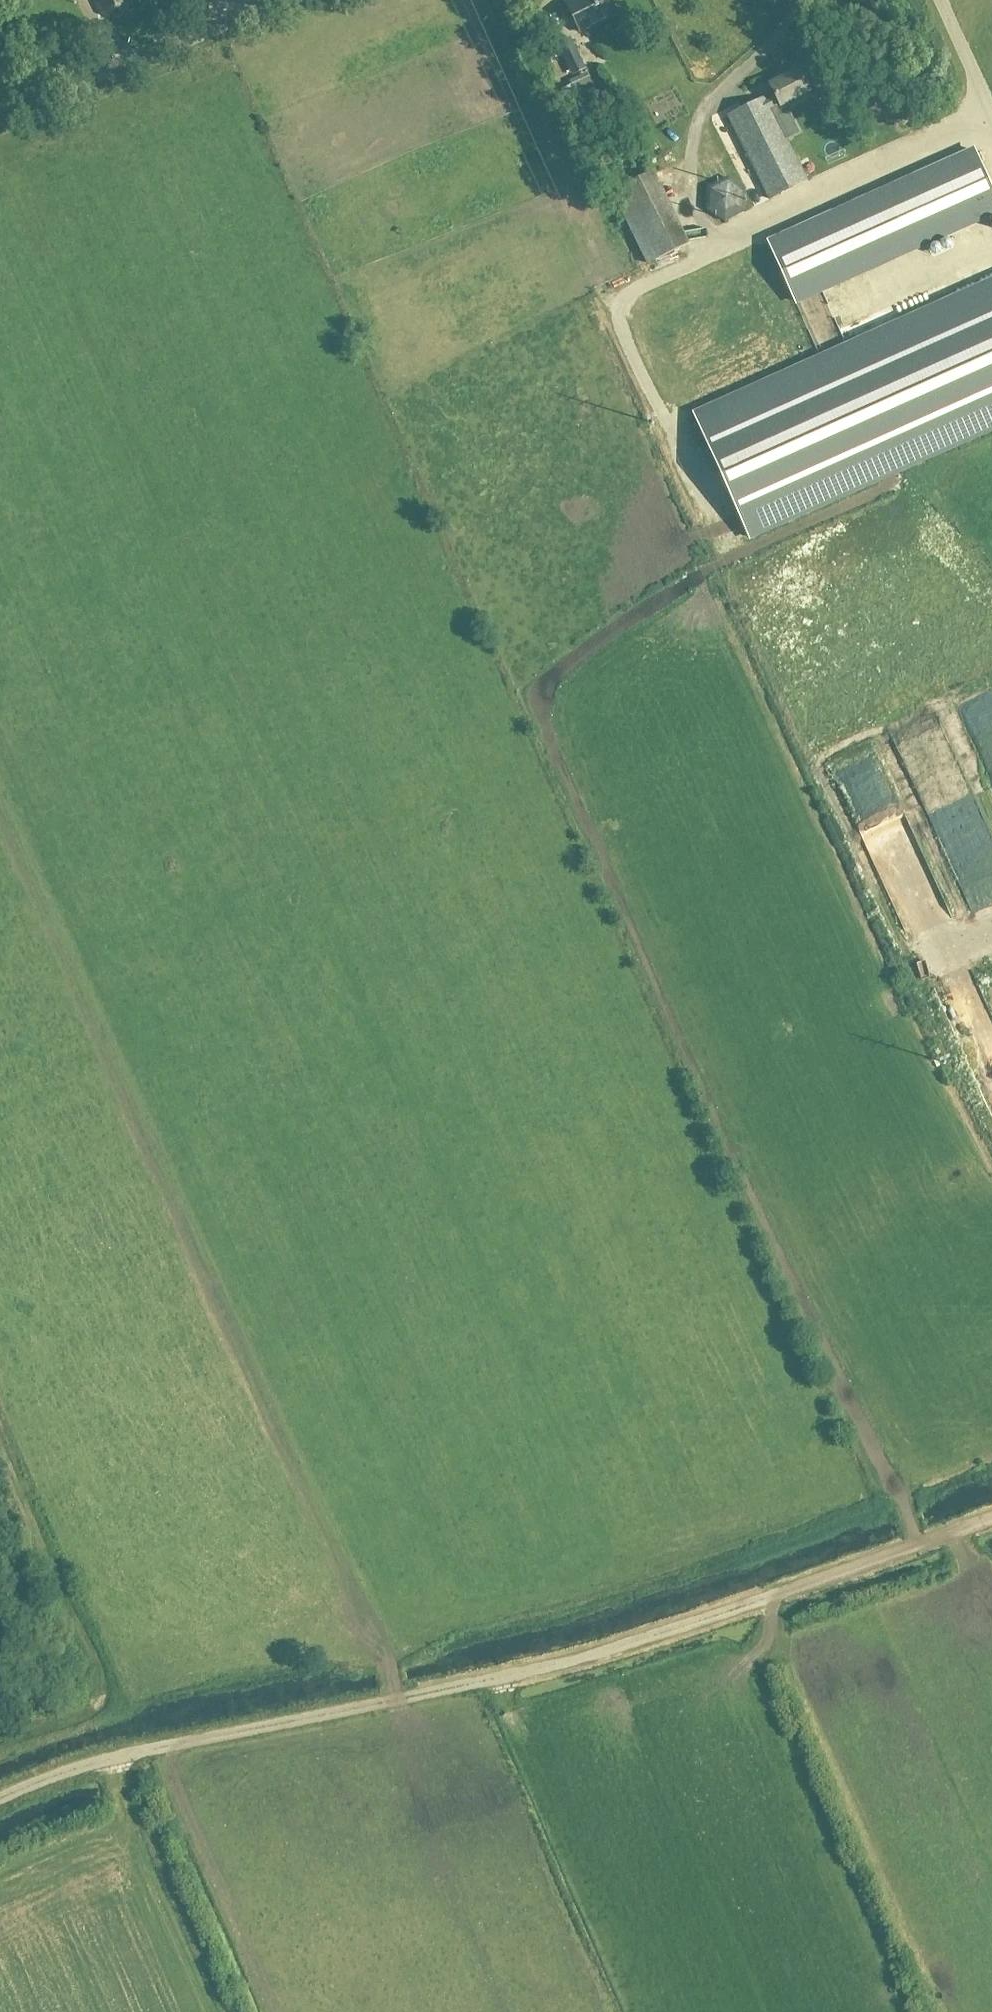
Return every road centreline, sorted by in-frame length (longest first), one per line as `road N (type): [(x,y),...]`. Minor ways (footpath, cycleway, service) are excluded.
road 1 (track): [(0,1800),(131,1754),(523,1677),(991,1520)]
road 2 (track): [(0,1753),(90,1723),(102,1712),(106,1692),(0,1442)]
road 3 (unclassified): [(0,105),(271,0)]
road 4 (track): [(991,118),(938,0)]

